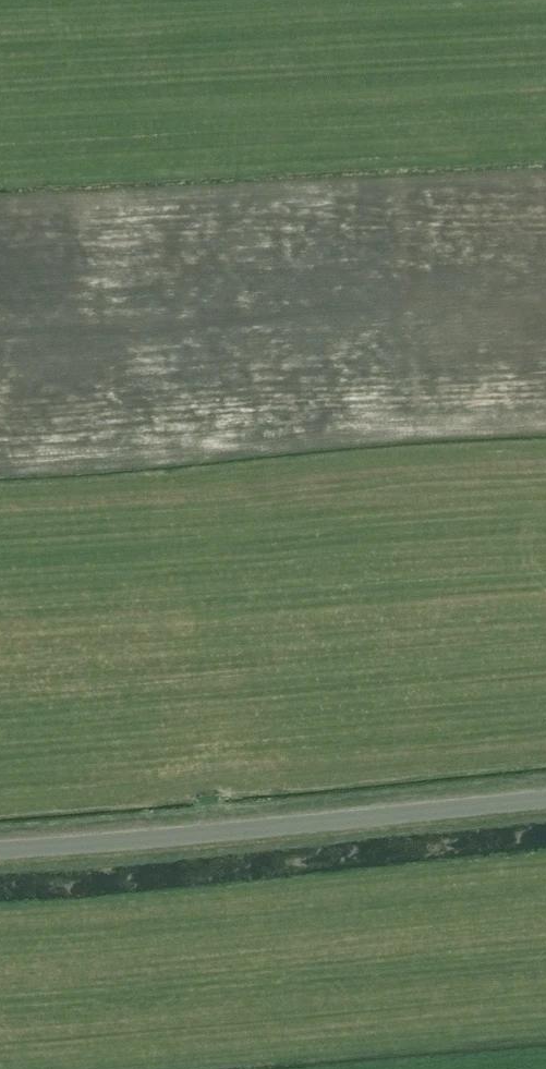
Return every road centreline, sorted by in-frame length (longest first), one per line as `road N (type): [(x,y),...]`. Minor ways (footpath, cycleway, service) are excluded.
road 1 (unclassified): [(0,851),(545,801)]

